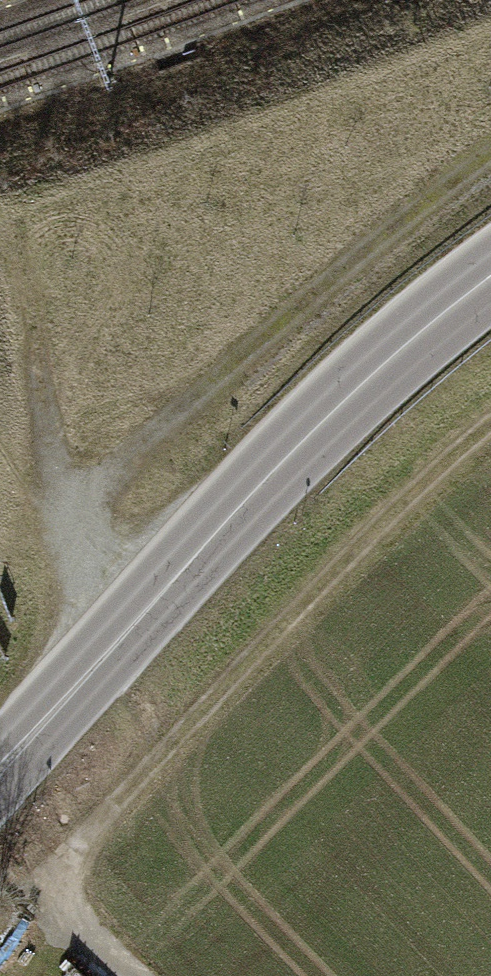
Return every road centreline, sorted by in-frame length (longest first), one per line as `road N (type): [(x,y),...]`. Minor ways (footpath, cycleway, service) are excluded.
road 1 (track): [(490,148),(72,510),(123,640)]
road 2 (track): [(55,899),(105,812),(323,583),(490,426)]
road 3 (primary): [(0,770),(289,456),(447,309)]

